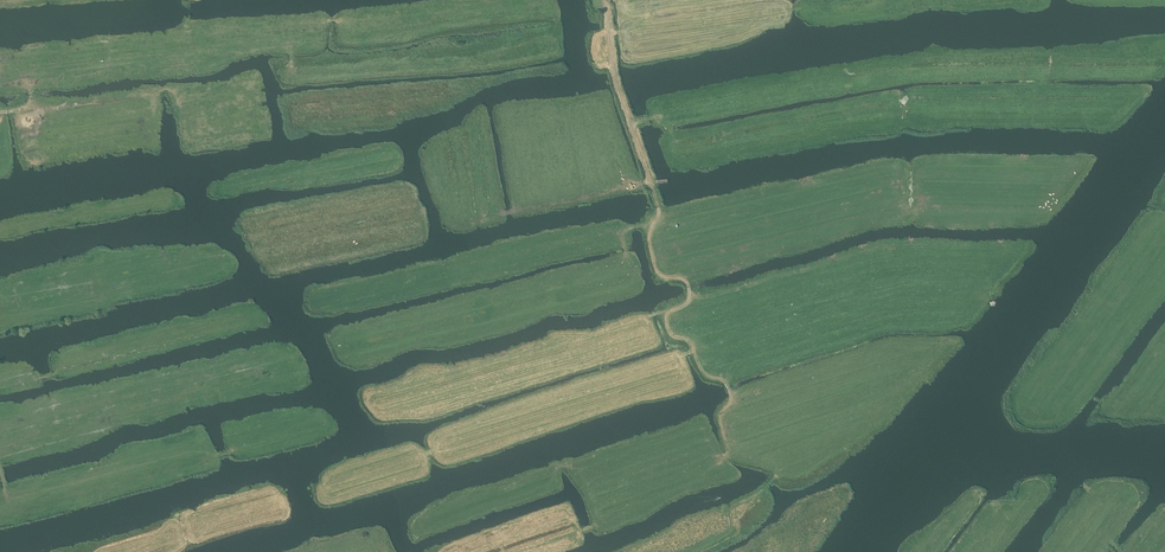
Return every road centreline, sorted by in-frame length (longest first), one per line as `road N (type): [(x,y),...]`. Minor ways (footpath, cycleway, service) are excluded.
road 1 (track): [(603,0),(616,80),(658,213),(651,235),(656,271),(664,282),(689,284),(689,303),(668,317),(673,336),(730,391),(721,424),(730,452),(720,461)]
road 2 (track): [(730,452),(776,476),(730,509),(730,529),(716,539)]

